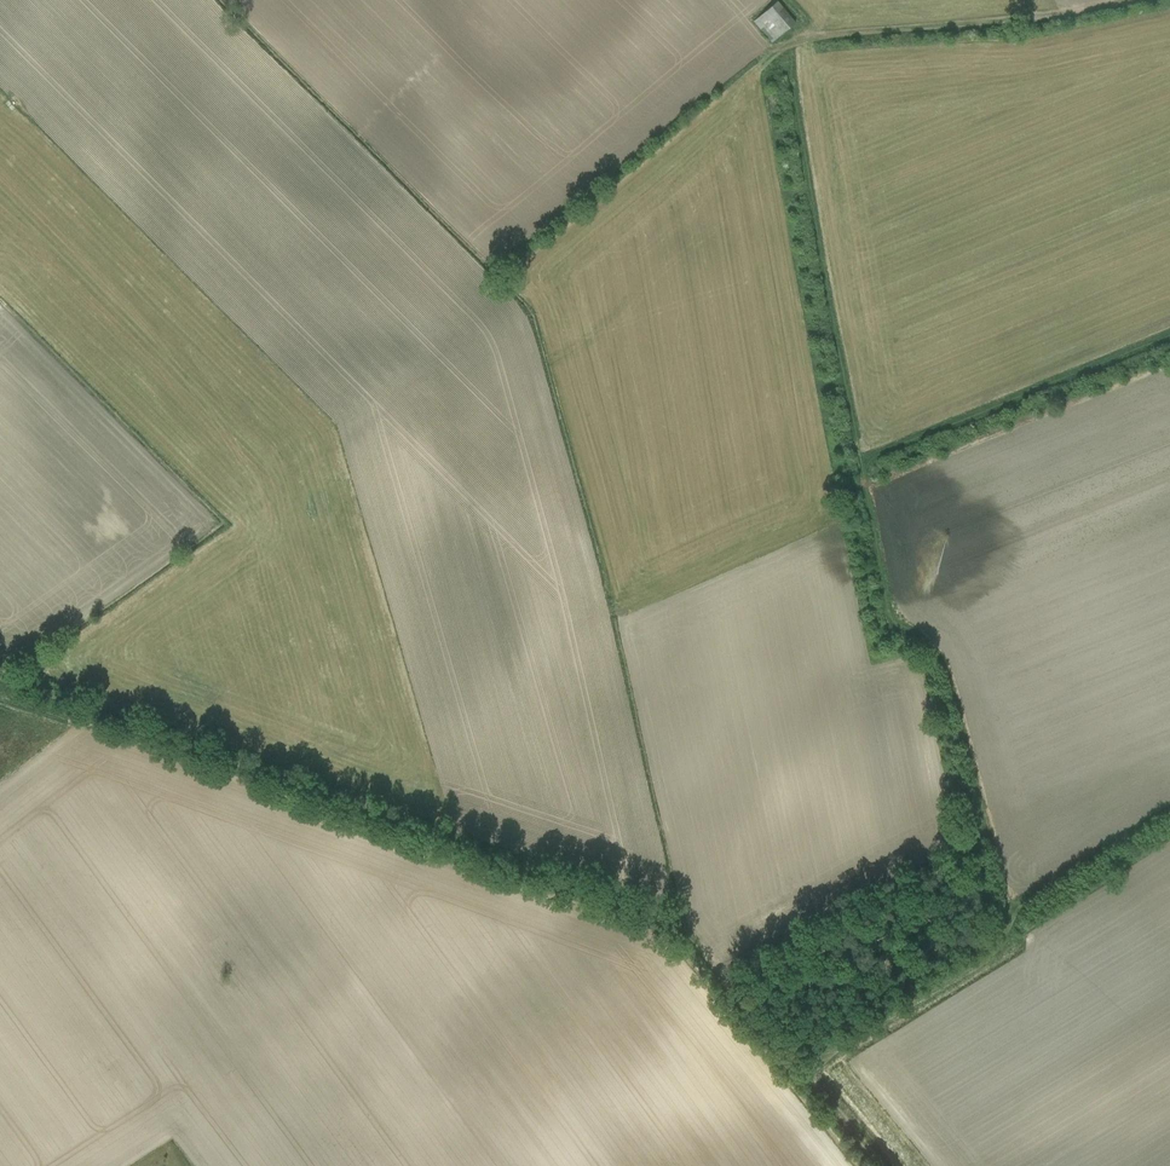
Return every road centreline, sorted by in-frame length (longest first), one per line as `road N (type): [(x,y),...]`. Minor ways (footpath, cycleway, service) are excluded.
road 1 (track): [(864,1165),(683,914),(0,670)]
road 2 (track): [(782,45),(1015,25),(1135,0)]

